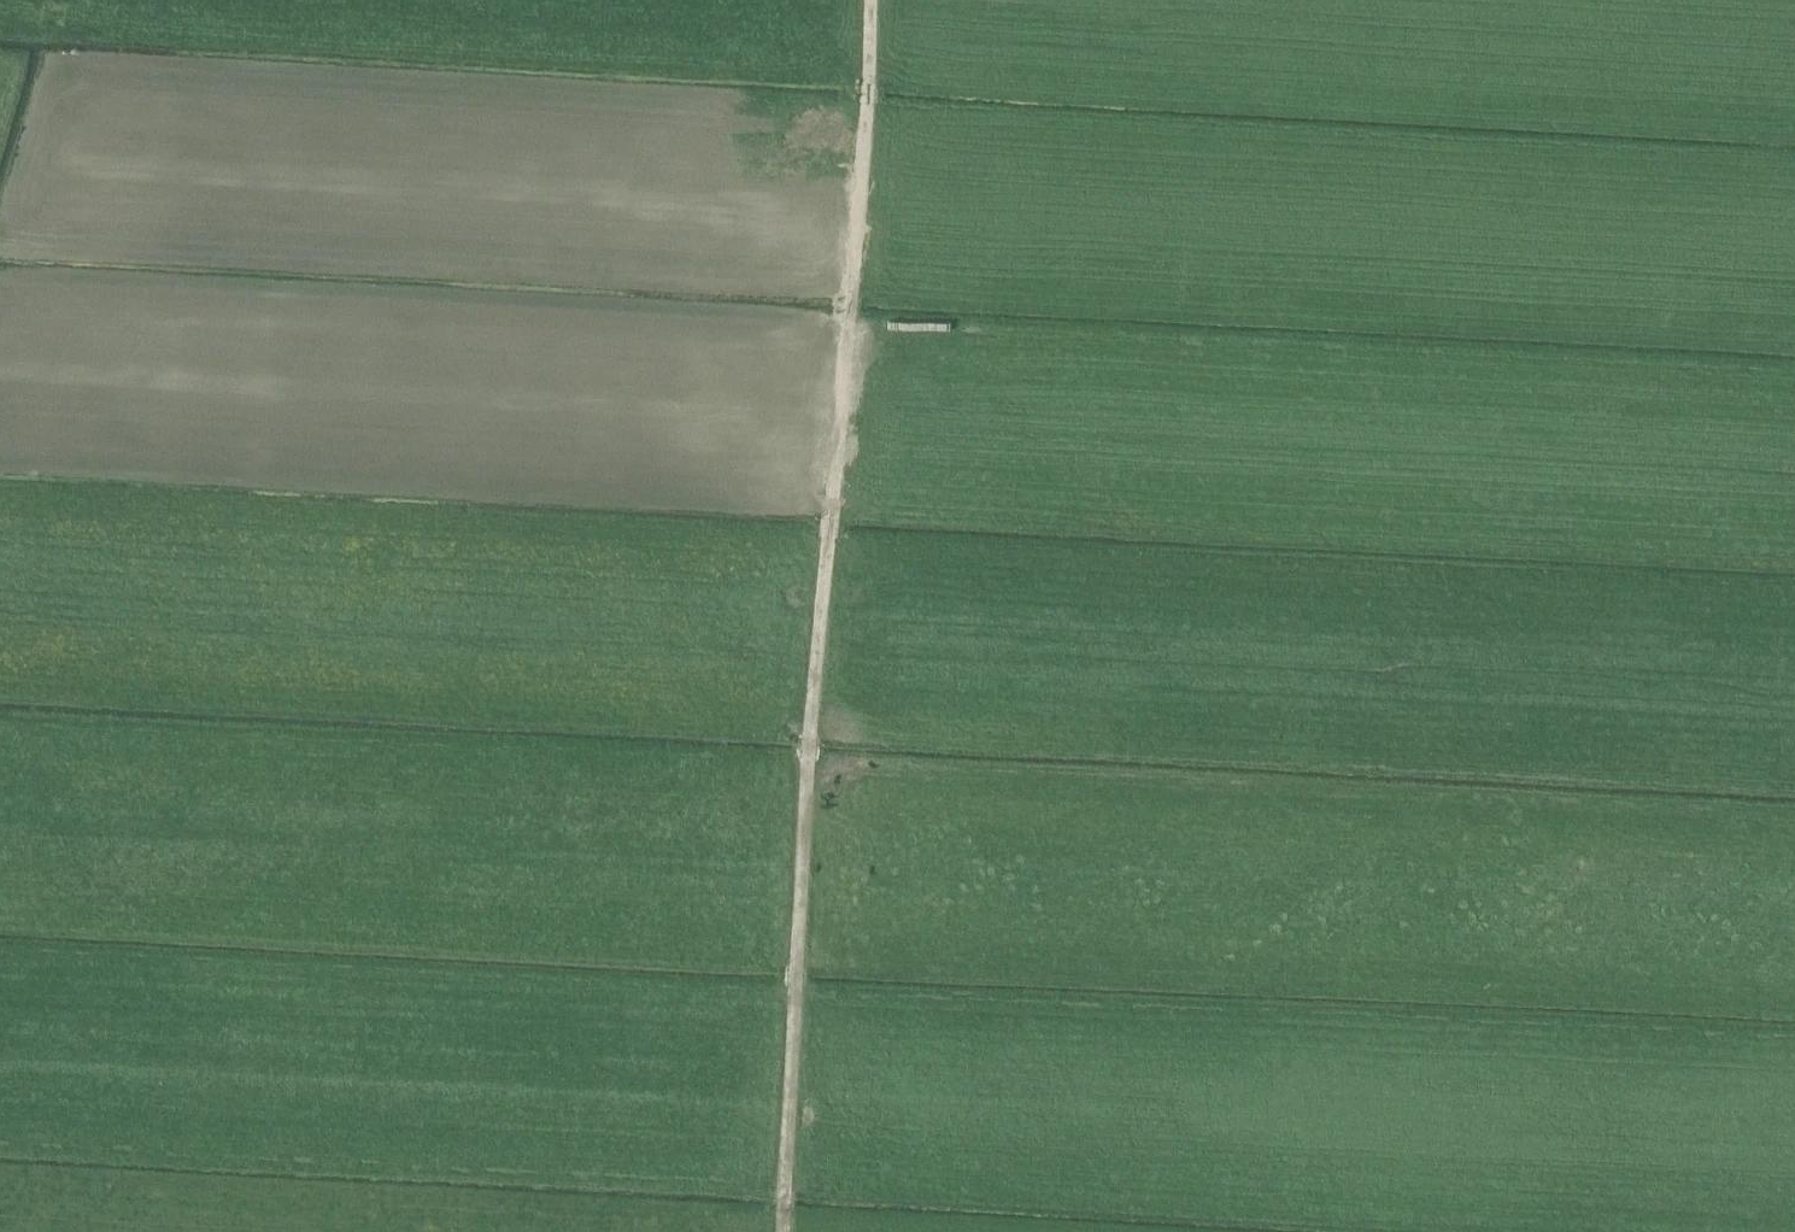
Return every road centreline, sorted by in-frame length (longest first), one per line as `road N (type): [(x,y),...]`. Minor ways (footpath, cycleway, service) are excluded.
road 1 (track): [(784,1231),(871,0)]

